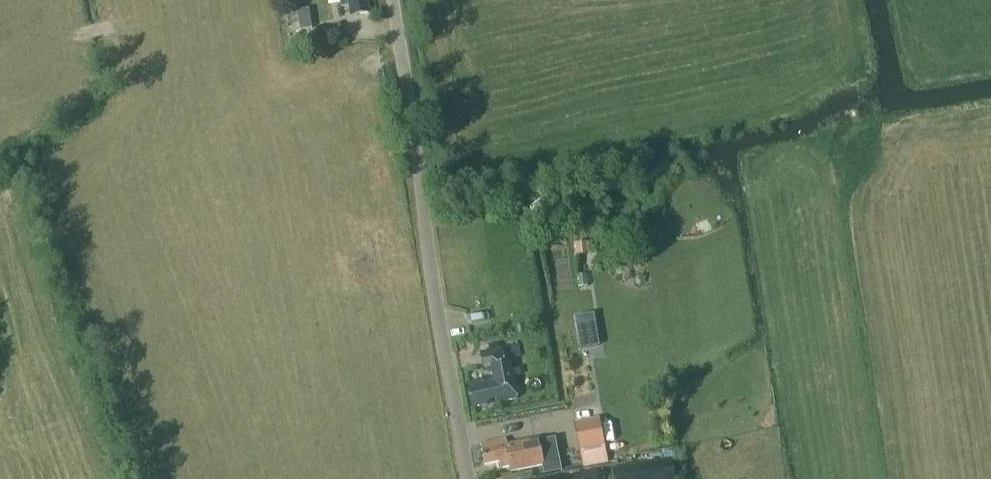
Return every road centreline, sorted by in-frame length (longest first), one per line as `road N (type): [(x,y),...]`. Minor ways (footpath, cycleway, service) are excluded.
road 1 (unclassified): [(391,0),(466,478)]

